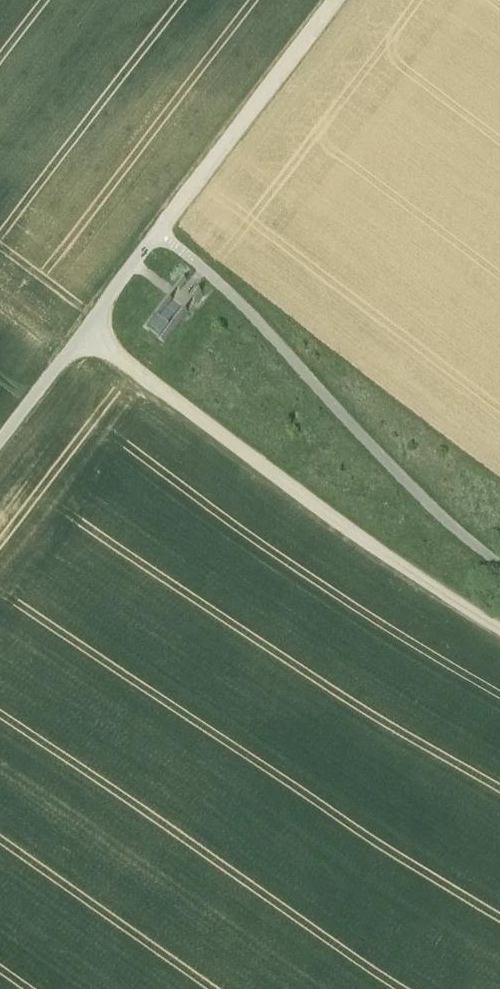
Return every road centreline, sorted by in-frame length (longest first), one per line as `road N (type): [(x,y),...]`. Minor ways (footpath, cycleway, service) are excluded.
road 1 (track): [(499,646),(88,335)]
road 2 (track): [(159,238),(340,0)]
road 3 (track): [(0,446),(88,335)]
road 4 (track): [(88,335),(159,238)]

